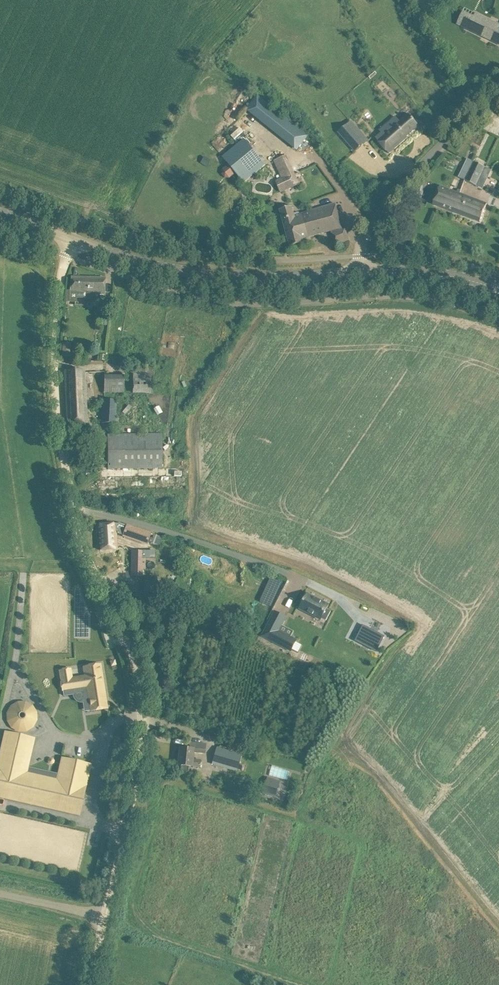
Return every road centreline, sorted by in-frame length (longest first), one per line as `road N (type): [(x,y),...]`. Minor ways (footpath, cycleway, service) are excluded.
road 1 (unclassified): [(104,917),(144,720),(130,645),(85,552),(73,507)]
road 2 (tertiary): [(363,272),(217,280),(73,240)]
road 3 (unclassified): [(73,507),(54,381),(59,283),(73,240)]
road 4 (residential): [(73,507),(301,580)]
road 5 (unclassified): [(363,272),(365,240),(387,203),(498,98)]
road 6 (tertiary): [(498,291),(437,274),(363,272)]

